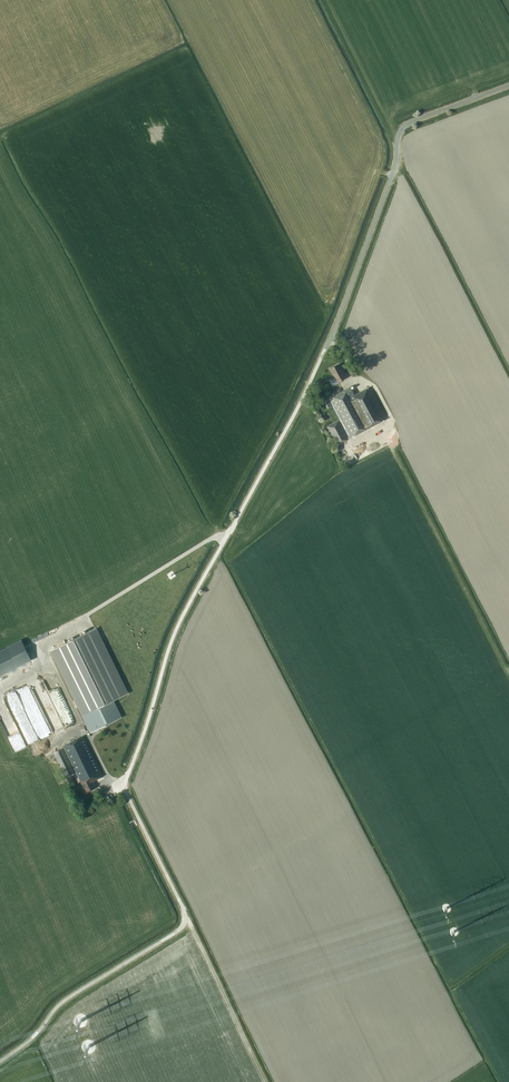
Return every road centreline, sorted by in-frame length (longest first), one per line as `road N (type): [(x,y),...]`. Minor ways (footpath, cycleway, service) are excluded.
road 1 (unclassified): [(125,781),(183,617),(332,335),(392,176),(399,131),(508,87)]
road 2 (track): [(184,920),(68,998),(0,1061)]
road 3 (track): [(184,920),(267,1081)]
road 4 (track): [(184,920),(125,781)]

